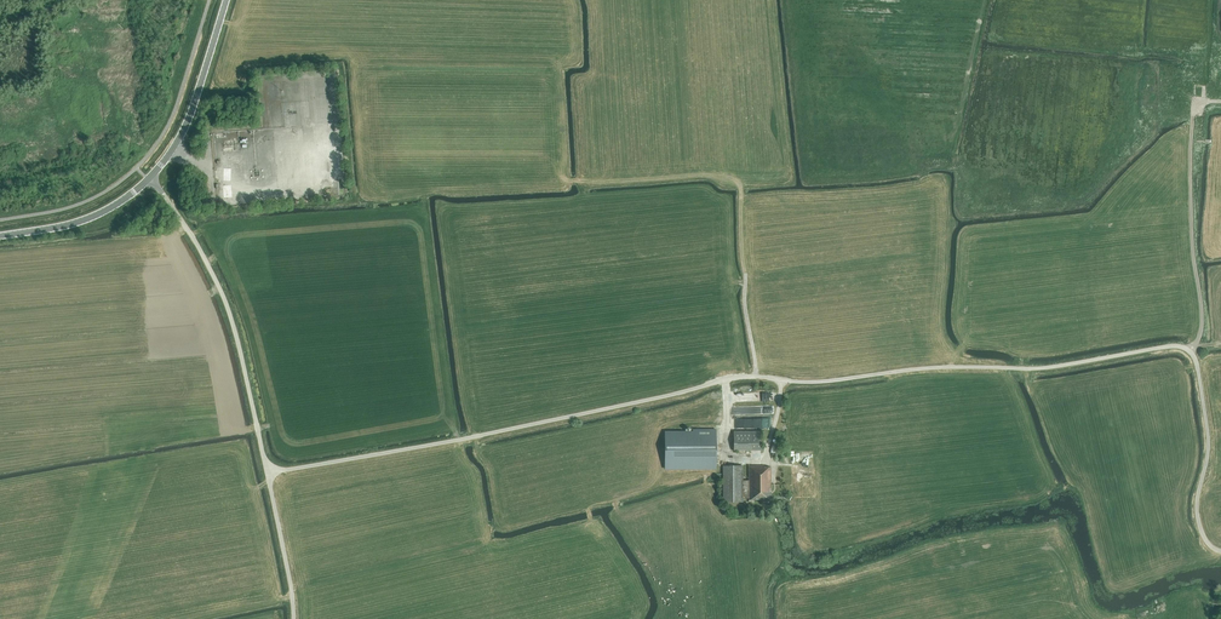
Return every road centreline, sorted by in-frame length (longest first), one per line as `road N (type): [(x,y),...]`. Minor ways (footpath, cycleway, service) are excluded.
road 1 (unclassified): [(267,473),(735,378),(817,382),(937,367),(1041,368),(1175,346),(1190,351),(1199,371),(1209,445),(1197,514),(1206,539),(1220,551)]
road 2 (unclassified): [(149,178),(224,299),(267,473)]
road 3 (track): [(1190,351),(1203,319),(1192,225),(1195,101),(1220,101)]
road 4 (secondary): [(149,178),(186,126),(226,0)]
road 5 (secondary): [(0,236),(87,219),(149,178)]
road 6 (unclassified): [(267,473),(294,618)]

